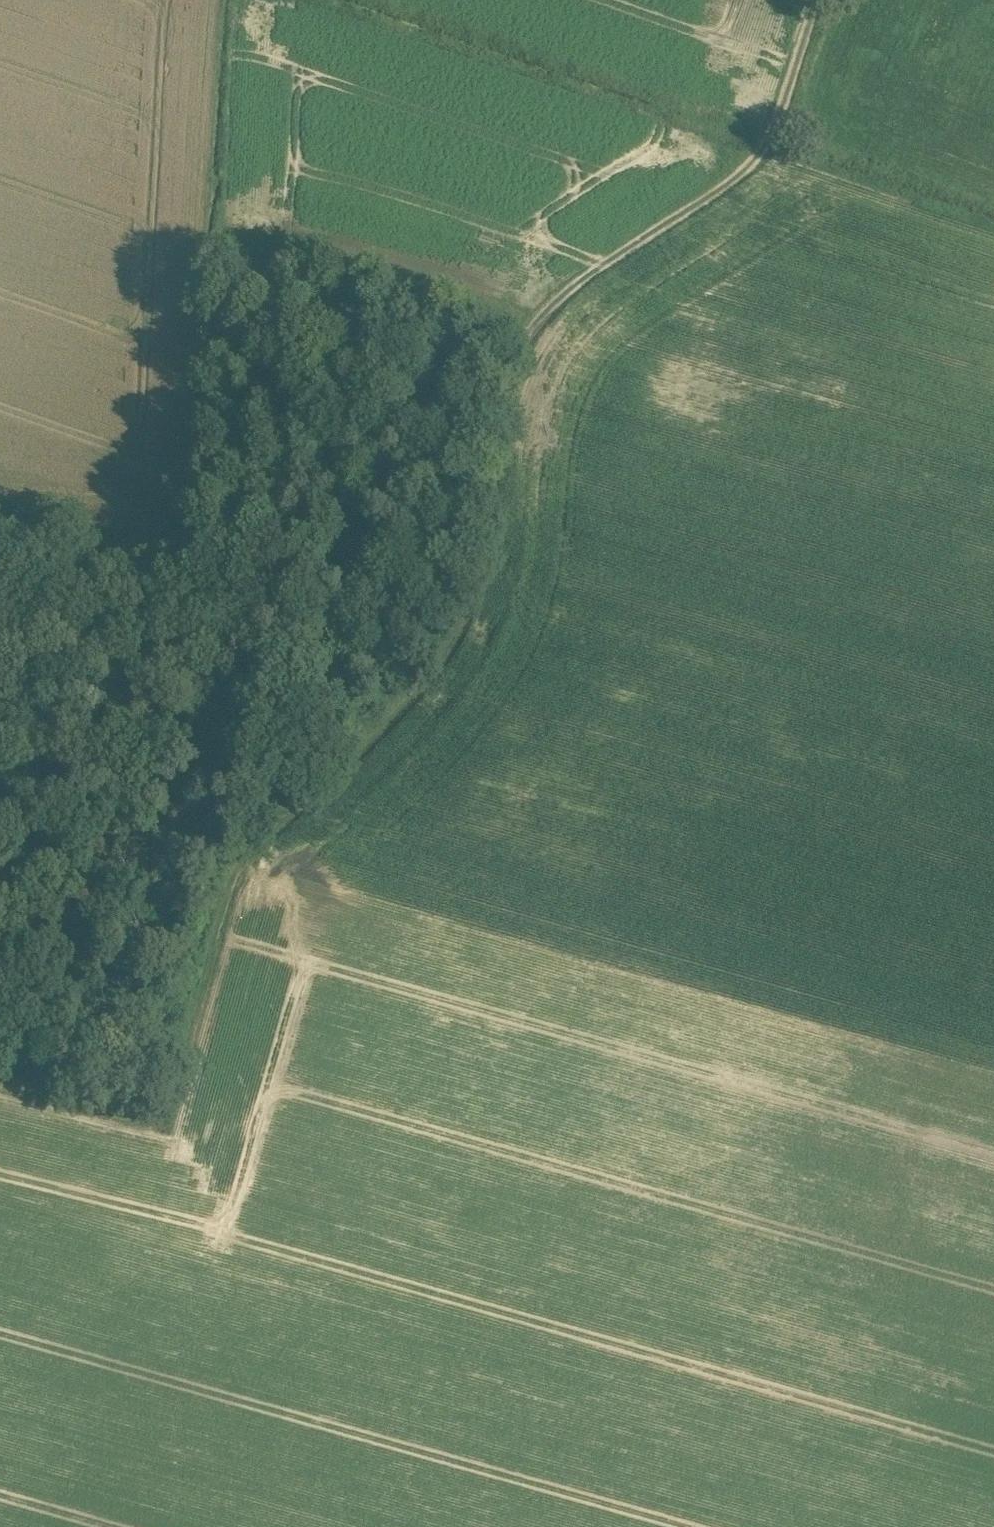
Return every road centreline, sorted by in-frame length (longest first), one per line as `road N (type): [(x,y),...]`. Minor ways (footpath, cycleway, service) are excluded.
road 1 (track): [(818,0),(784,101),(748,170),(580,277),(528,330),(512,371),(481,601),(461,642),(247,856),(177,1128),(0,1090)]

